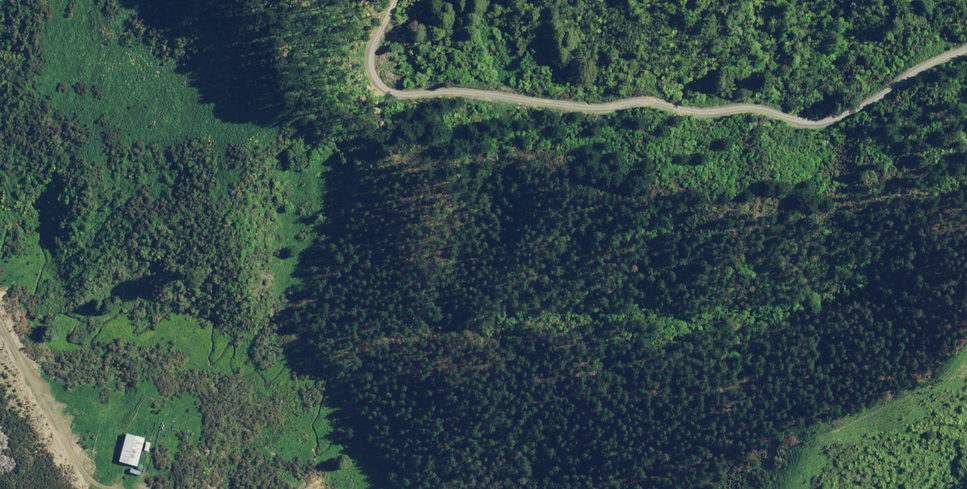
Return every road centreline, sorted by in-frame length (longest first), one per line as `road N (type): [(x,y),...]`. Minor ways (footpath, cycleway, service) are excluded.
road 1 (unclassified): [(966,47),(880,91),(807,117),(644,96),(600,104),(394,91),(376,77),(372,61),(394,0)]
road 2 (track): [(418,154),(513,163),(615,194),(774,218),(870,210),(966,219)]
road 3 (track): [(122,484),(42,412),(0,359)]

